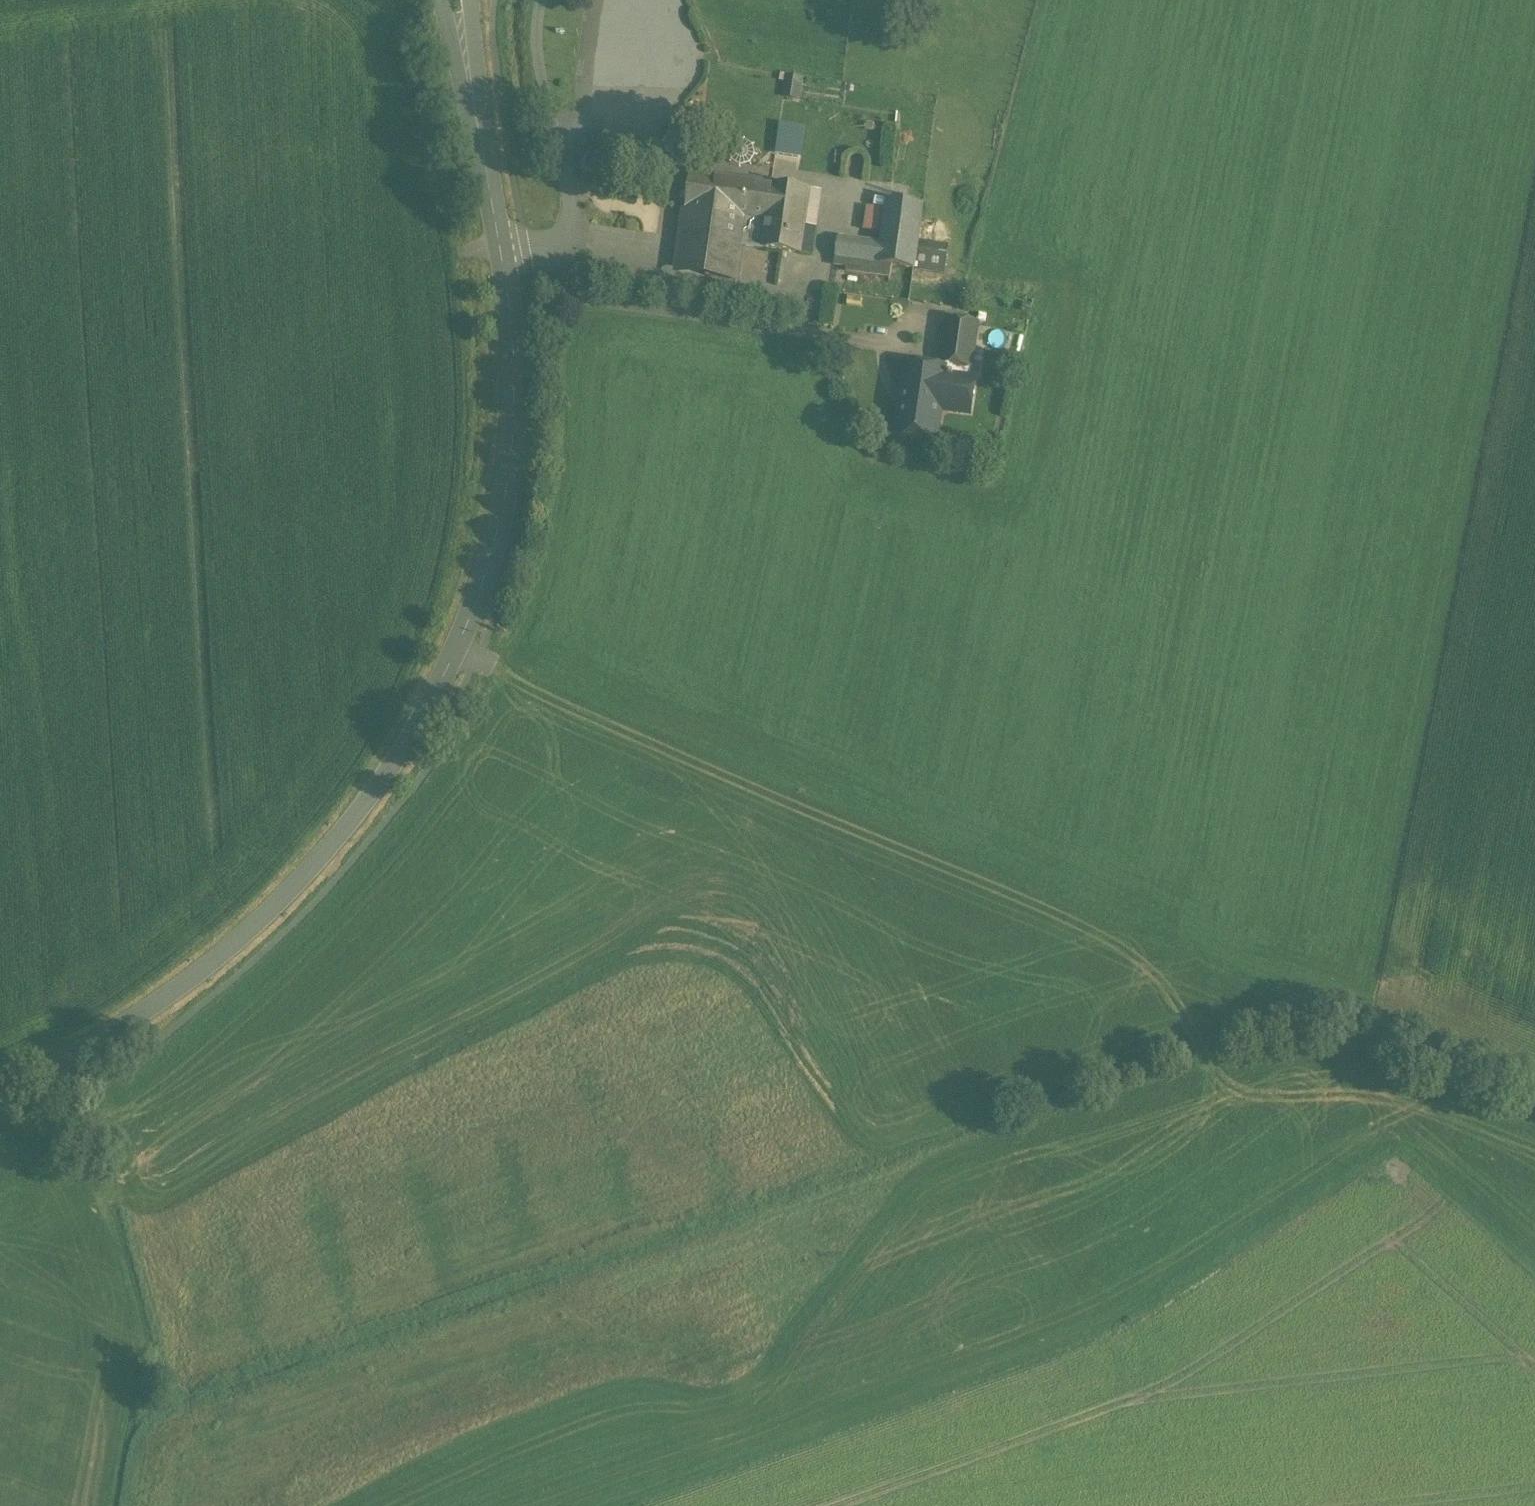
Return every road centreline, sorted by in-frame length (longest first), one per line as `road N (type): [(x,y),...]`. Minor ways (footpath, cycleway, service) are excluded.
road 1 (tertiary): [(0,1090),(140,1016),(245,936),(369,800),(416,731),(483,582),(505,499),(513,351),(501,253)]
road 2 (unclassified): [(501,253),(562,243),(570,208),(543,94),(535,36),(542,0)]
road 3 (tertiary): [(501,253),(455,0)]

